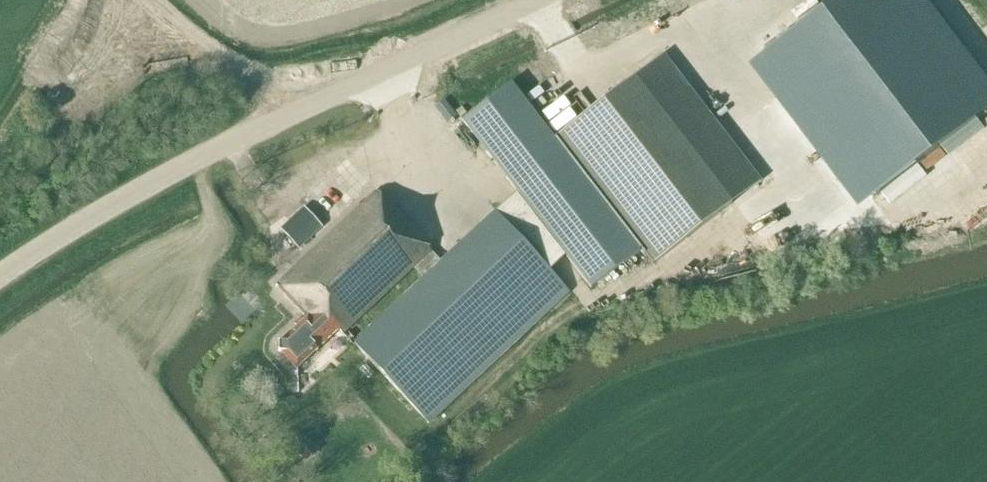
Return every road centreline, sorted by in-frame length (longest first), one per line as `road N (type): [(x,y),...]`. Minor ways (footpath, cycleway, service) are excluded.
road 1 (tertiary): [(0,278),(192,163),(546,0)]
road 2 (track): [(288,118),(156,0)]

